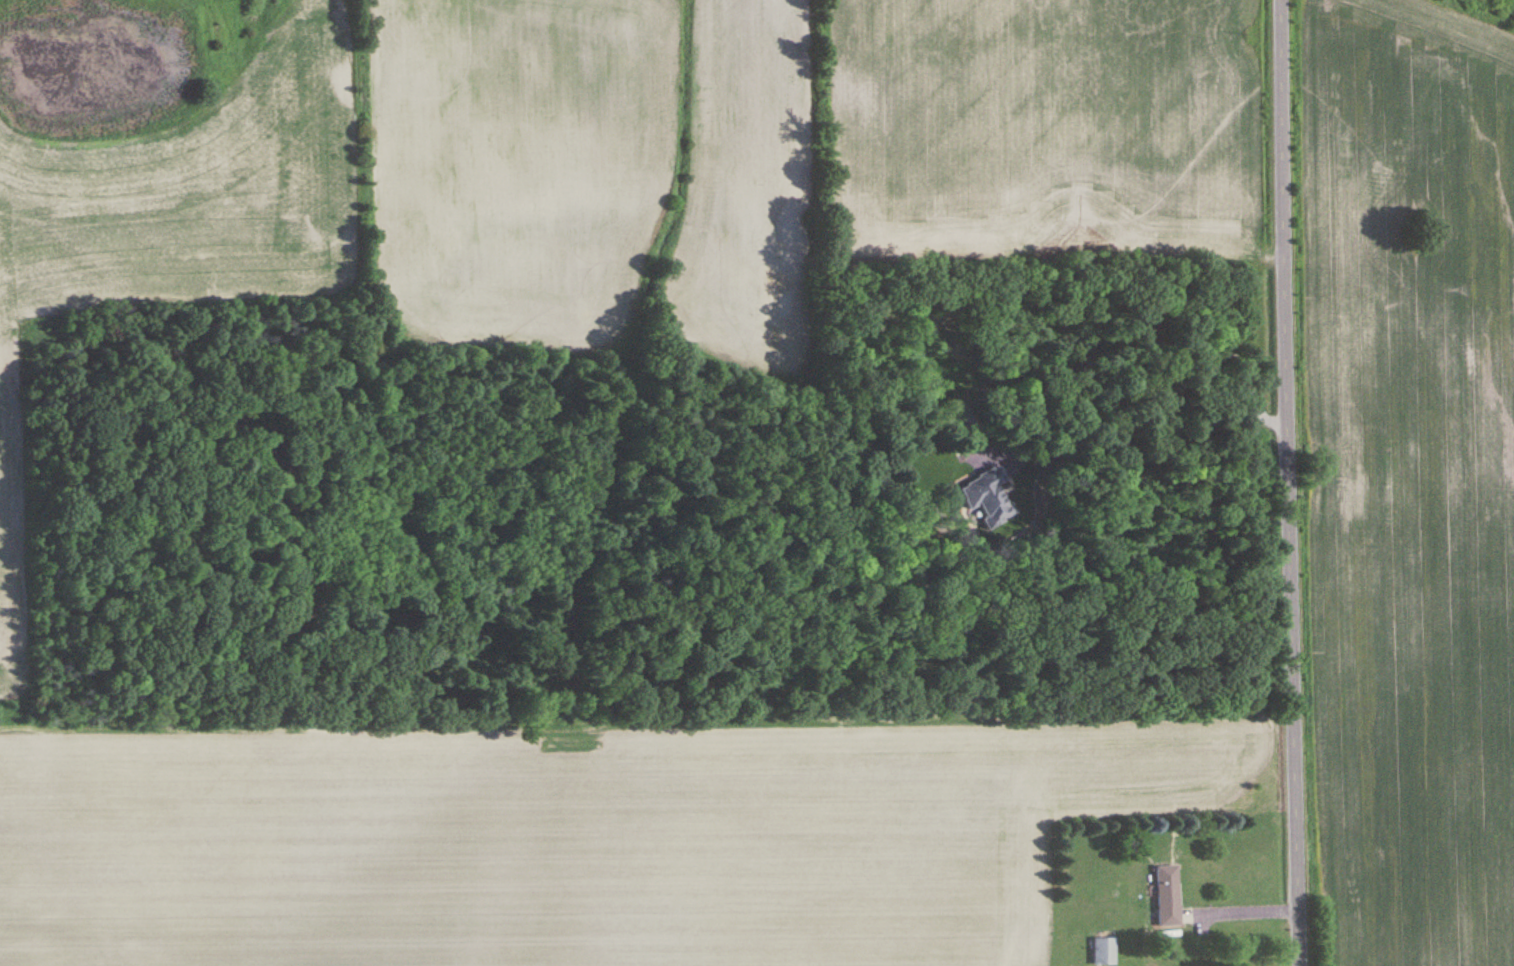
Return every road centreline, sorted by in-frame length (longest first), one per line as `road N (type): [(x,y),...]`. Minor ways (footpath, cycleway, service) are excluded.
road 1 (residential): [(1287,965),(1281,0)]

